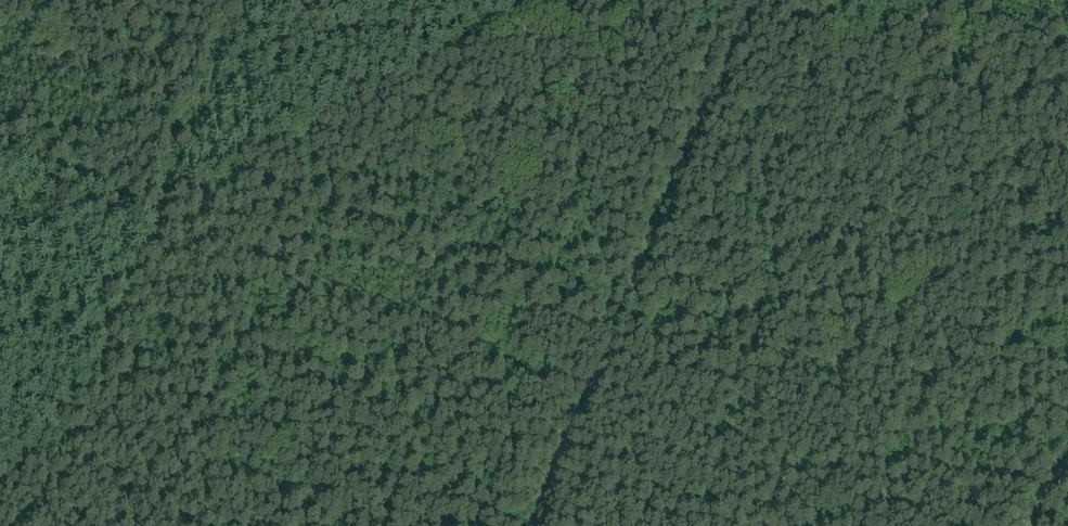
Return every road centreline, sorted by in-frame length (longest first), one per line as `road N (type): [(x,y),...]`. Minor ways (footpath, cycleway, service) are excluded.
road 1 (track): [(0,140),(148,210),(472,338),(598,373),(969,525)]
road 2 (track): [(530,525),(760,0)]

